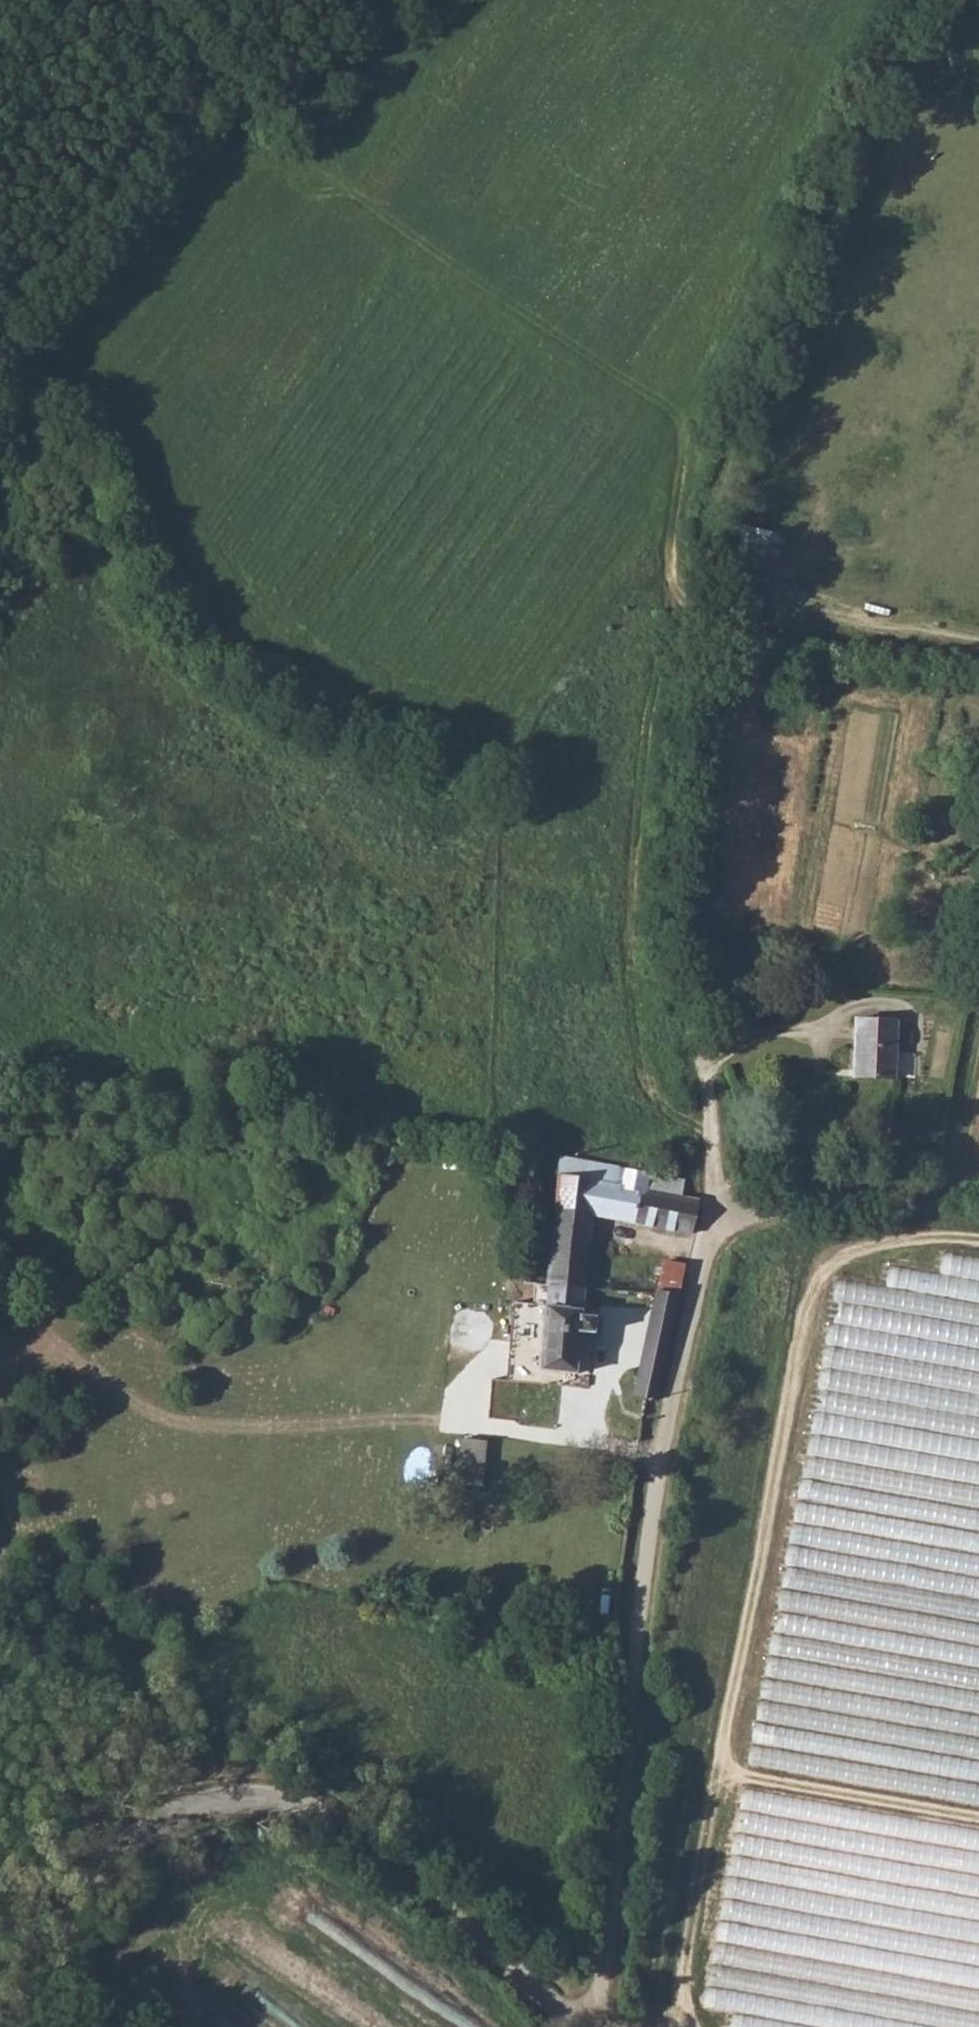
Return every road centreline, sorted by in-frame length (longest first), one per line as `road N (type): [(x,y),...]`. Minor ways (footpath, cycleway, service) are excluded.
road 1 (unclassified): [(598,2026),(662,1464),(709,1242)]
road 2 (tertiary): [(576,2026),(352,1833),(295,1797),(242,1792),(194,1795),(116,1837),(71,1885),(4,2026)]
road 3 (unclassified): [(709,1242),(707,1072)]

